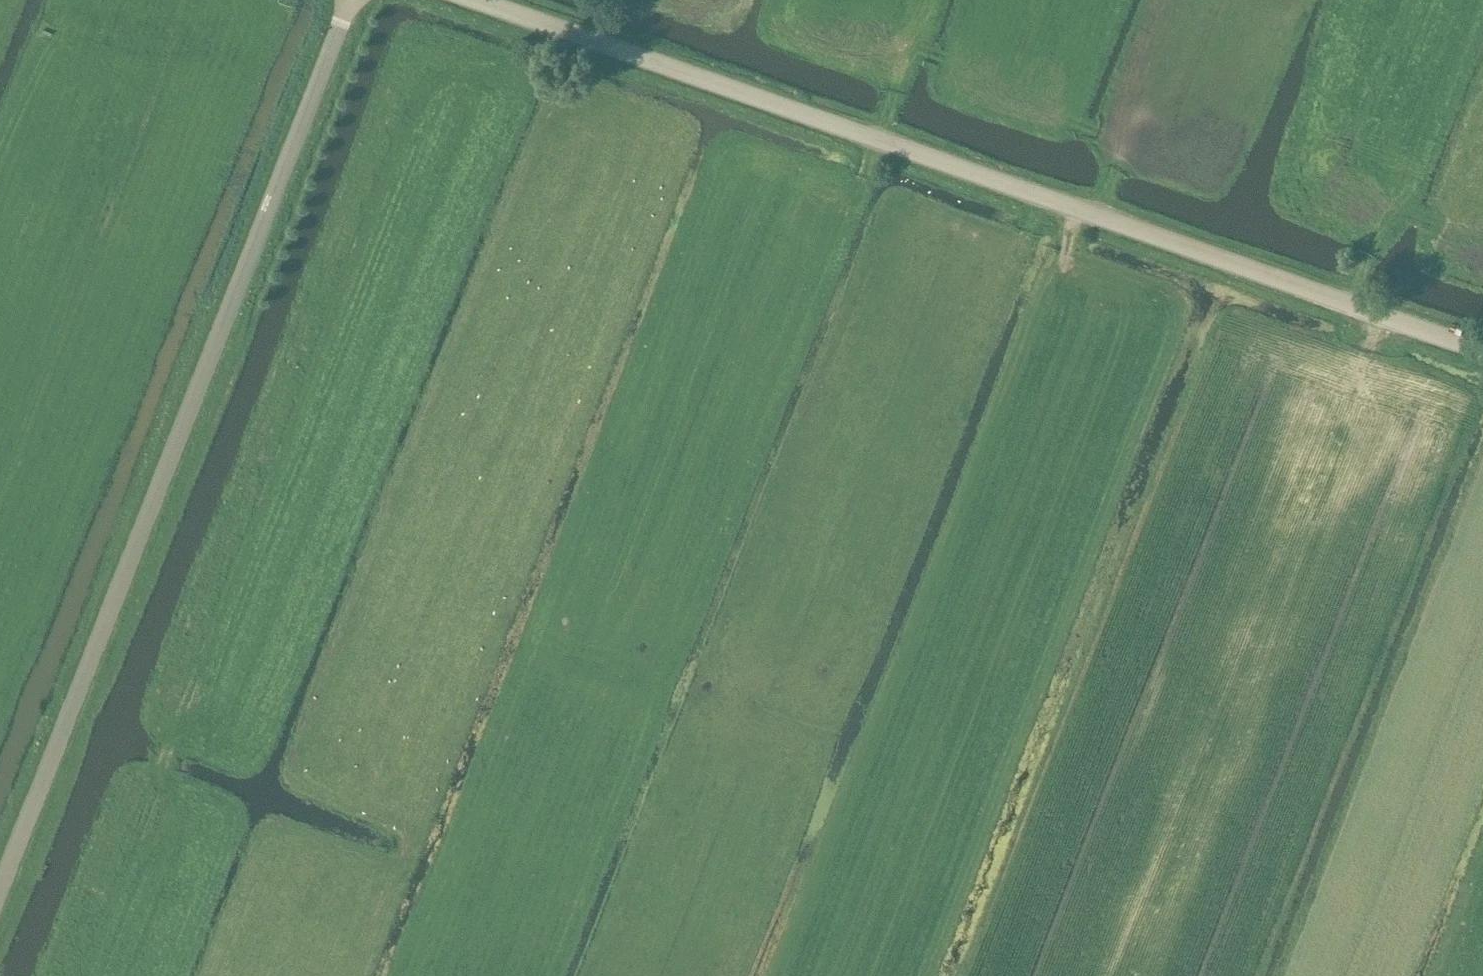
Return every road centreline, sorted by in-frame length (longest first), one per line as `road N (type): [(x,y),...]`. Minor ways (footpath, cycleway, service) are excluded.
road 1 (unclassified): [(468,0),(1482,353)]
road 2 (unclassified): [(0,891),(350,0)]
road 3 (track): [(1291,975),(1482,474)]

